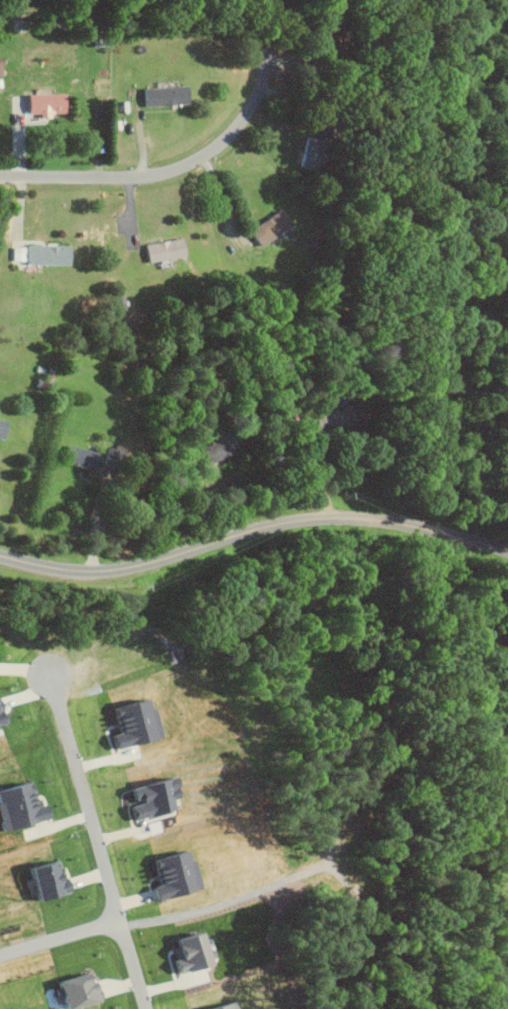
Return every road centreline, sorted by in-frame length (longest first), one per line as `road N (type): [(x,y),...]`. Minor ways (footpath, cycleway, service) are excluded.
road 1 (residential): [(507,554),(415,530),(315,523),(133,571),(71,574),(0,559)]
road 2 (residential): [(0,178),(154,178),(205,159),(260,90),(270,0)]
road 3 (residential): [(0,958),(271,888),(313,869),(343,828)]
road 4 (residential): [(52,683),(120,924)]

